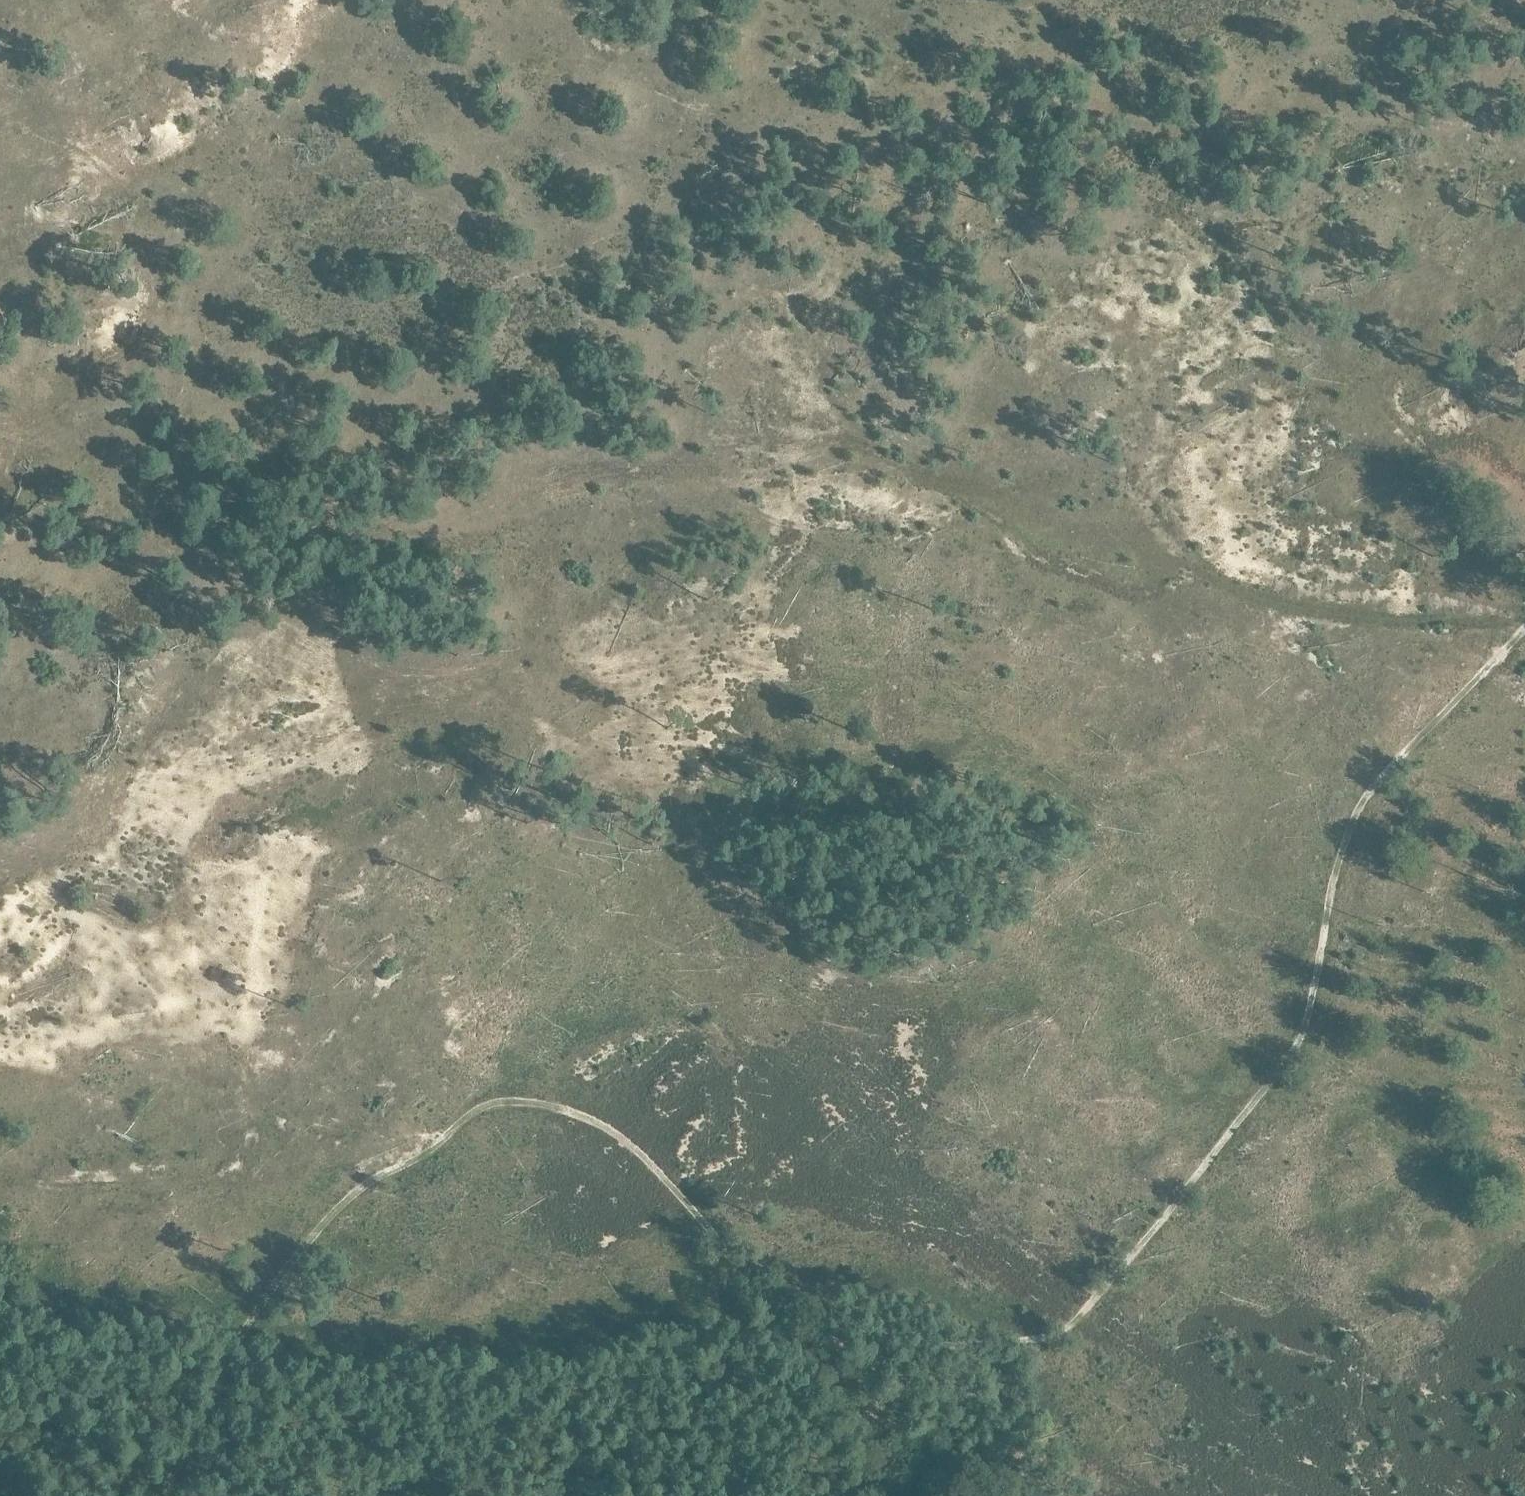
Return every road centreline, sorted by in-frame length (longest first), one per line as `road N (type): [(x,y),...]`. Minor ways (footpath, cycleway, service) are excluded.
road 1 (track): [(1524,632),(1368,795),(1336,875),(1299,1042),(1064,1330),(1047,1339),(929,1346),(834,1375),(633,1148),(570,1111),(508,1101),(466,1116),(418,1158),(362,1184),(309,1240),(246,1328),(159,1495)]

